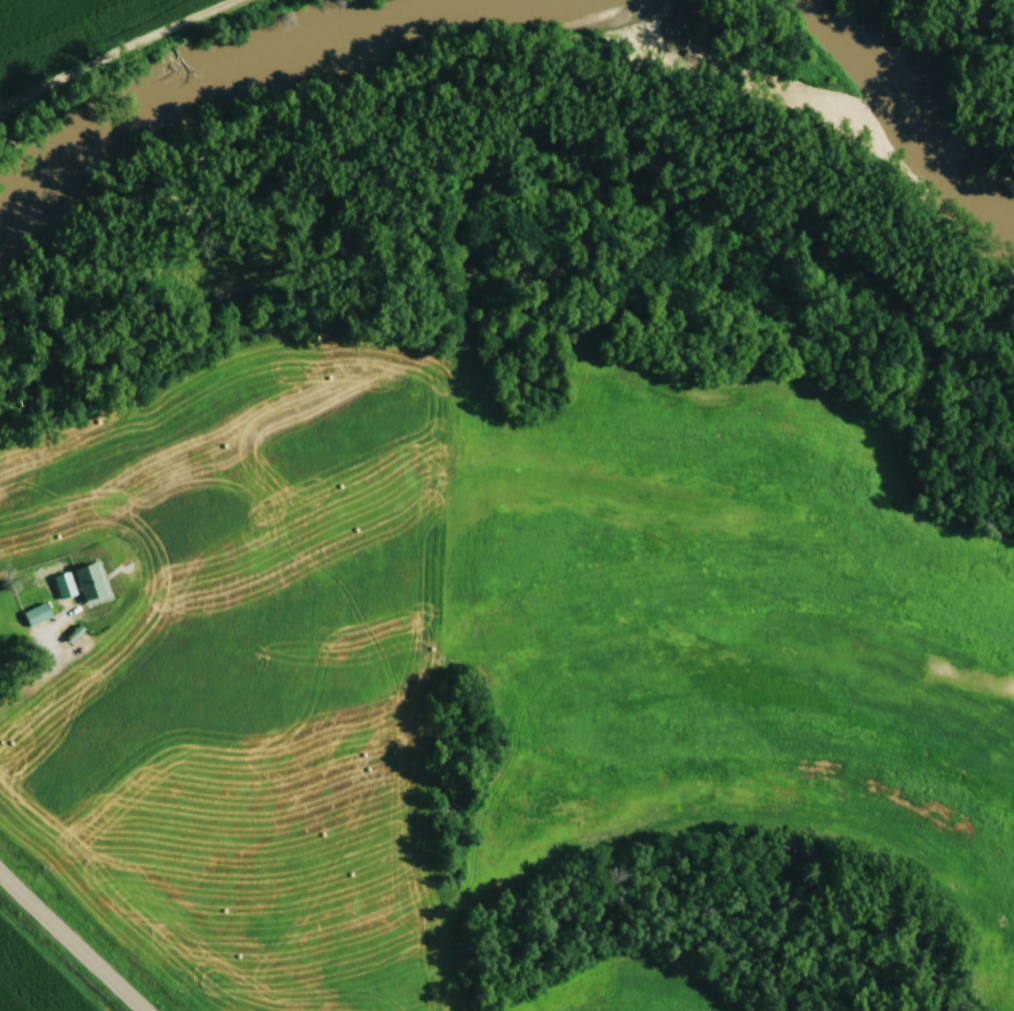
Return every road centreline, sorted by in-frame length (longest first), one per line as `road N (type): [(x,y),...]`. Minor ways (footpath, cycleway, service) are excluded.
road 1 (tertiary): [(145,1010),(0,873)]

